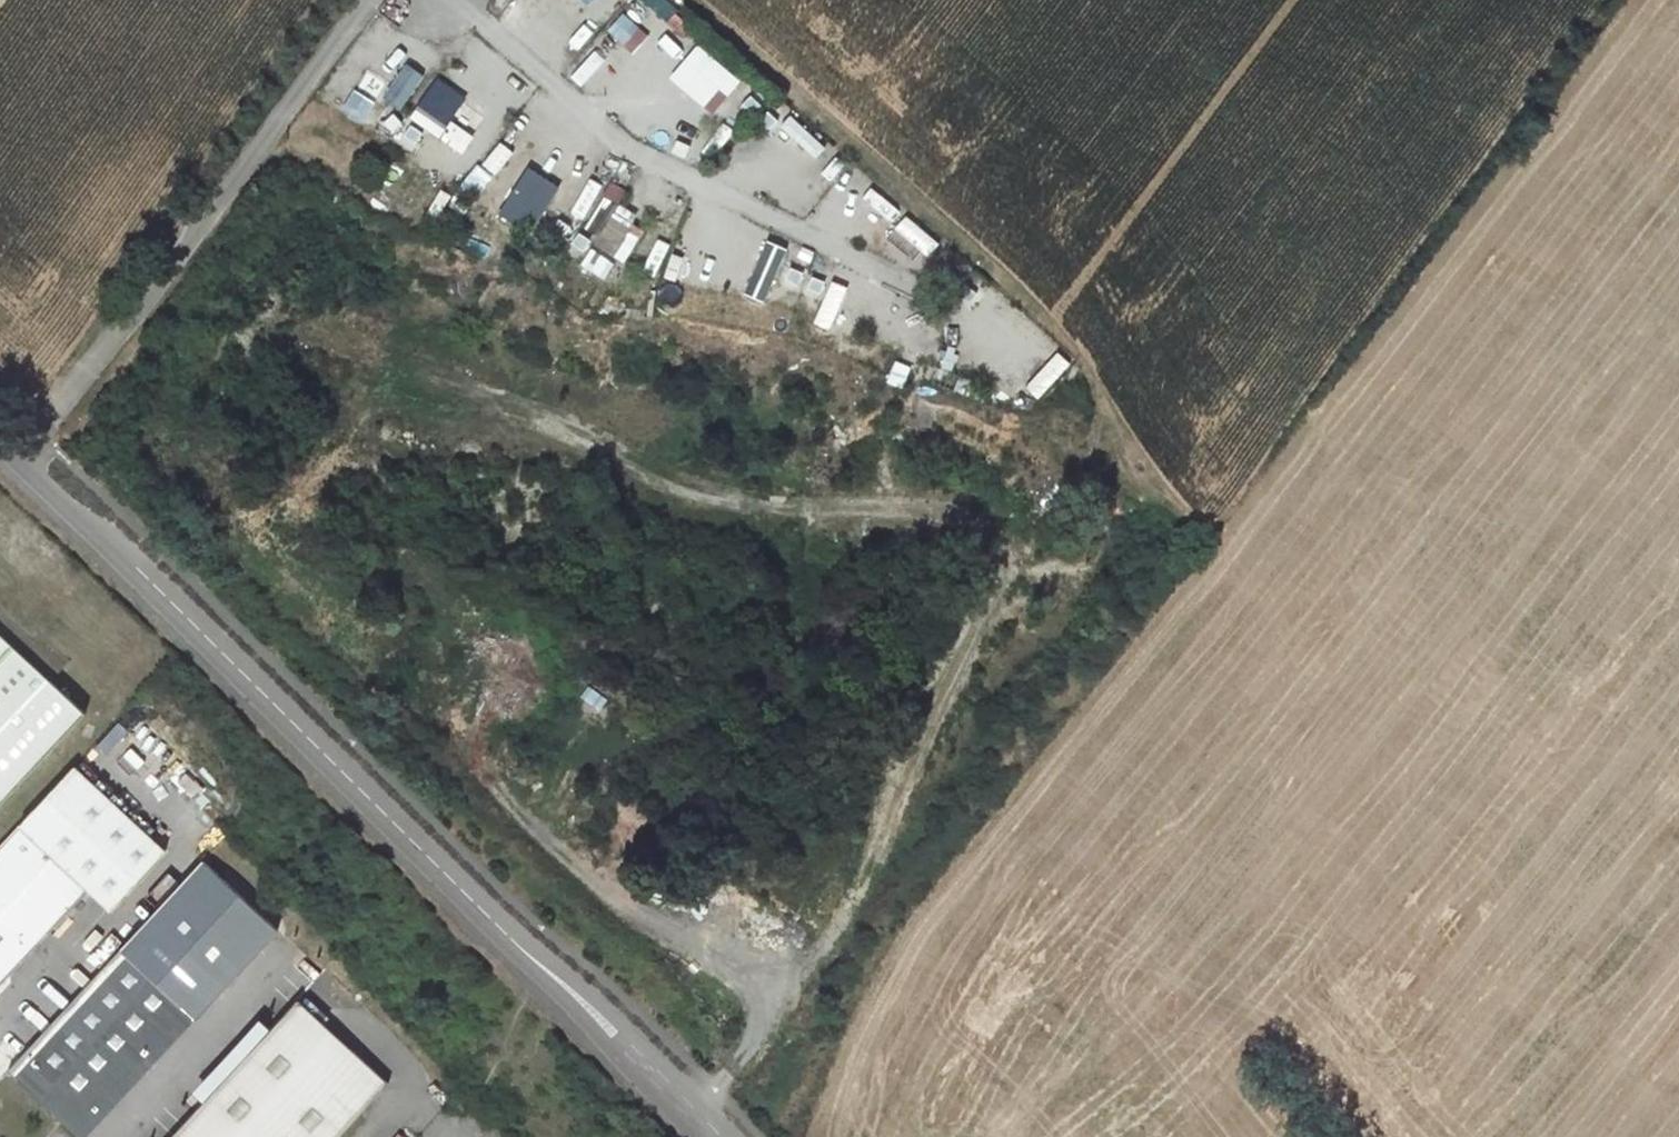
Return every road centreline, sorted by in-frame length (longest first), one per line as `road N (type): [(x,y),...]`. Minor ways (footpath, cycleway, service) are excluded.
road 1 (unclassified): [(715,1136),(0,436)]

